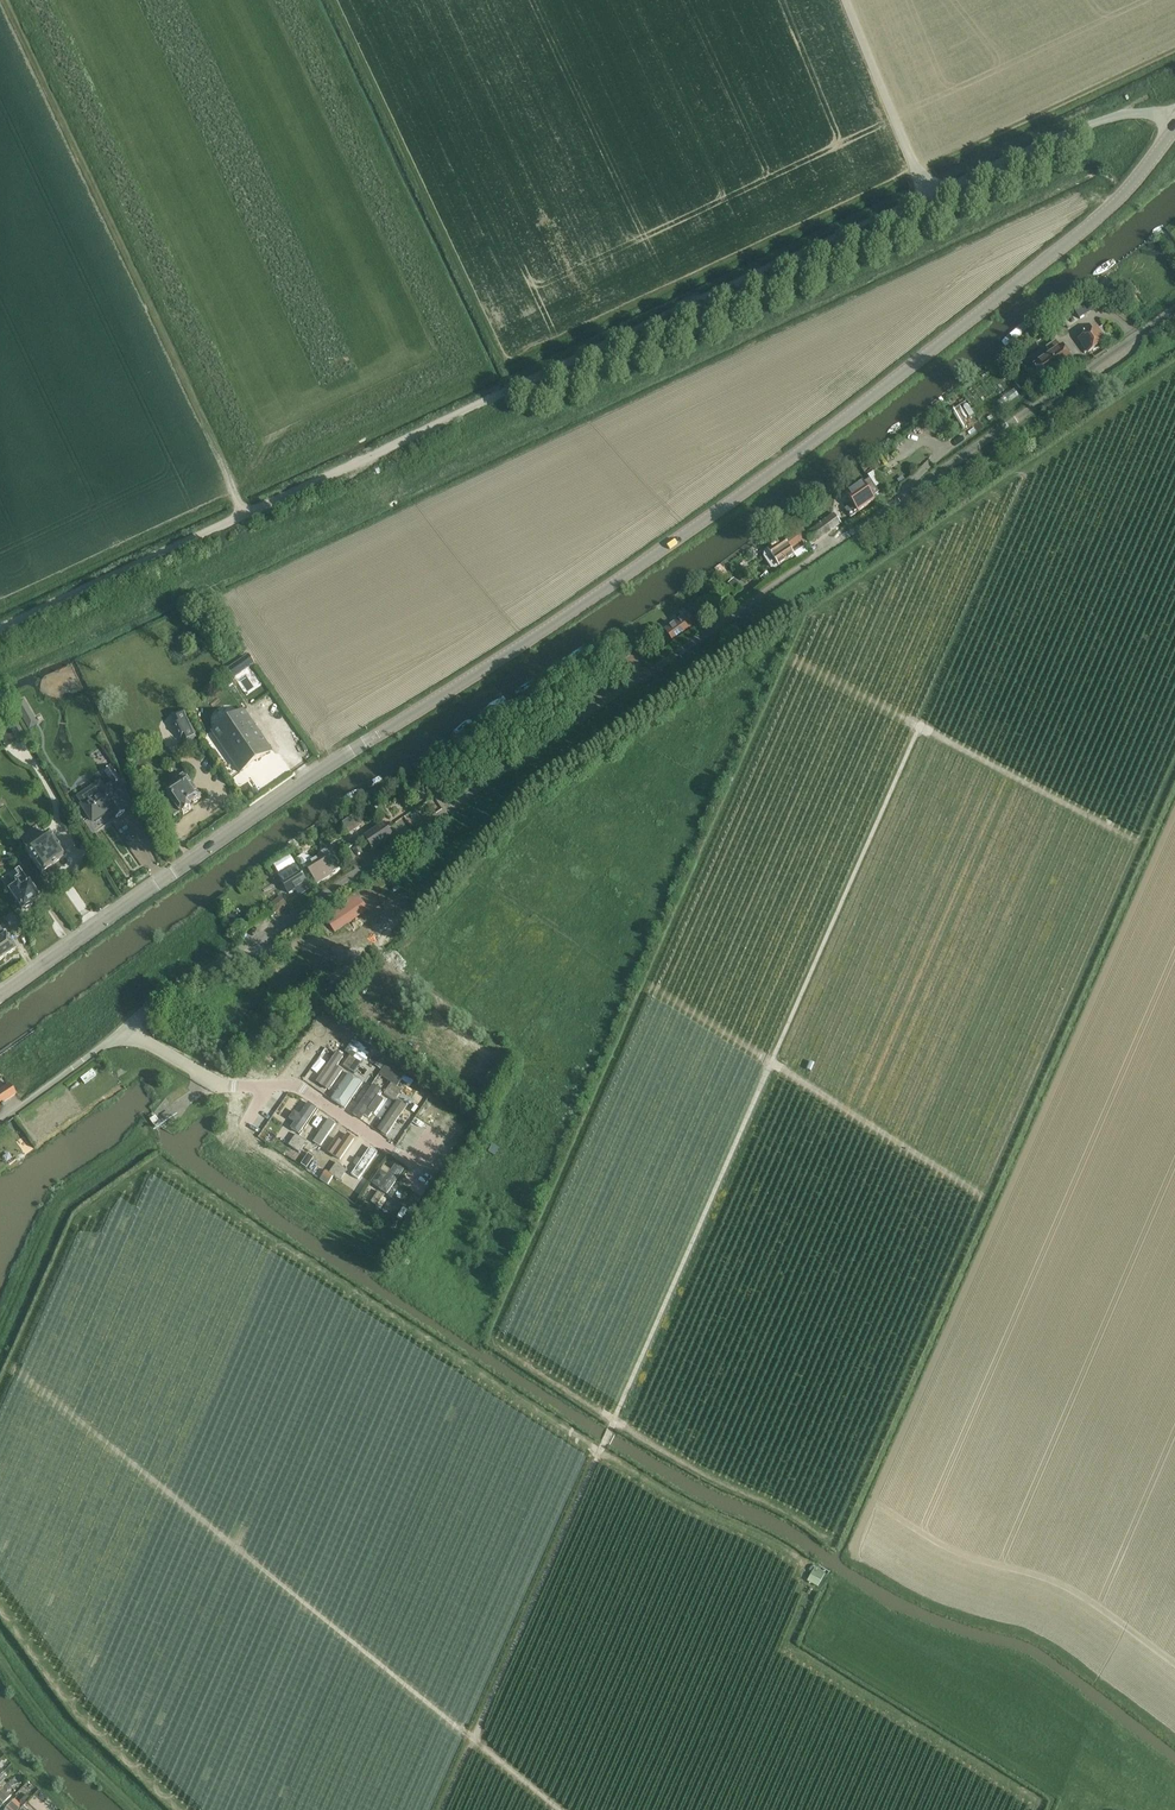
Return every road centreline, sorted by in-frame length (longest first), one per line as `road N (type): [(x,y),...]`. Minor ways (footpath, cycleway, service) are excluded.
road 1 (residential): [(1174,313),(345,882),(191,976),(128,1029)]
road 2 (track): [(473,1739),(919,725)]
road 3 (track): [(931,191),(0,627)]
road 4 (tertiary): [(371,738),(559,620),(799,451),(1093,222),(1174,128)]
road 5 (track): [(560,1809),(13,1367)]
road 6 (track): [(240,516),(231,480),(5,0)]
road 7 (unclassified): [(846,0),(931,191),(1064,129),(1129,113),(1174,120)]
road 8 (tertiary): [(371,738),(0,997)]
road 9 (track): [(1174,1745),(1051,1648),(920,1601),(849,1557)]
road 10 (residential): [(419,1171),(301,1087),(209,1078),(128,1029)]
road 11 (track): [(770,1064),(982,1193)]
road 12 (residential): [(128,1029),(0,1120)]

